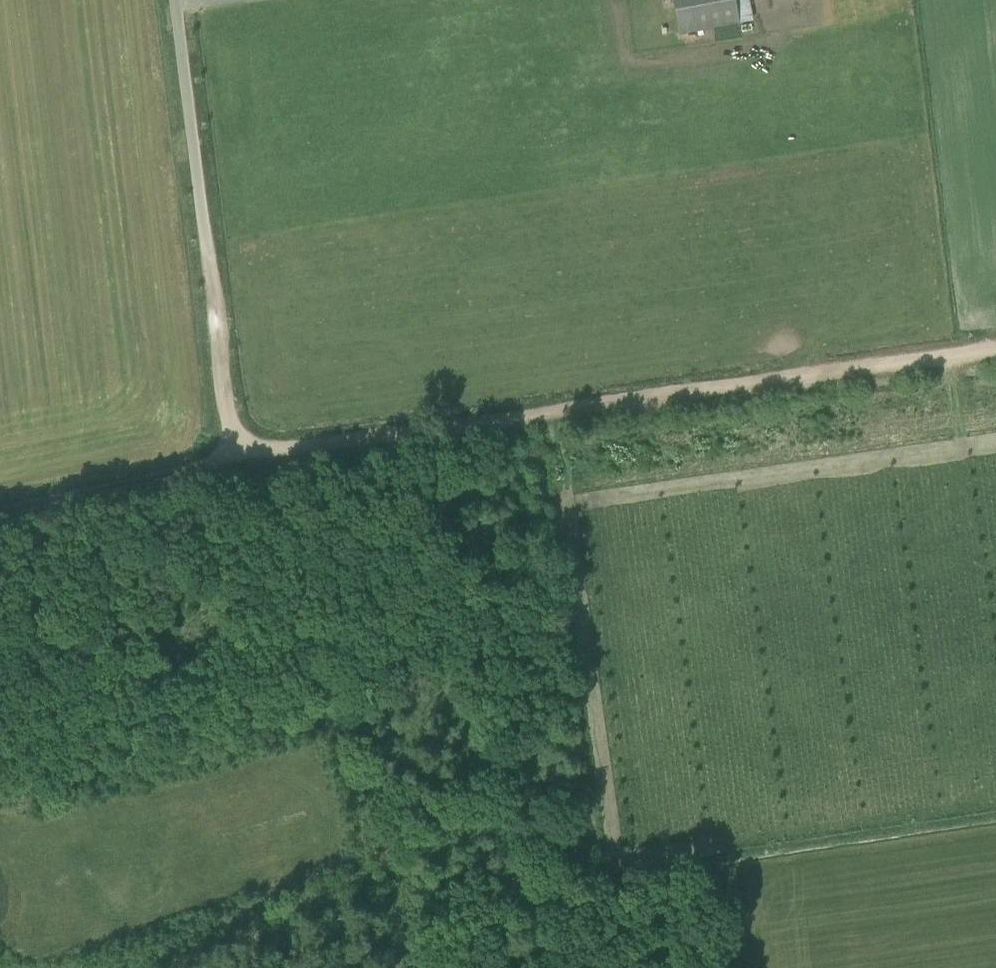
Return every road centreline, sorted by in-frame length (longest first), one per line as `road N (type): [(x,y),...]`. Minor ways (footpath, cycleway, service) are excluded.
road 1 (track): [(0,517),(238,458),(995,350)]
road 2 (unclassified): [(238,458),(176,0)]

